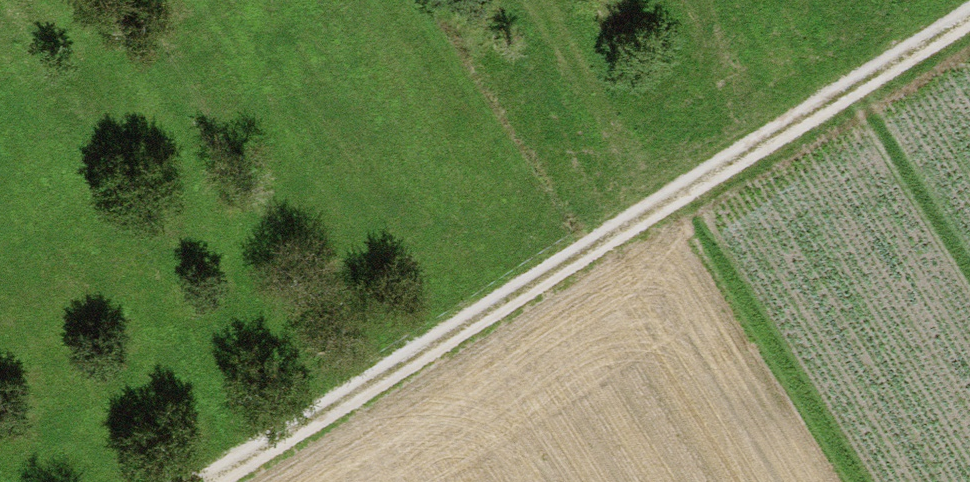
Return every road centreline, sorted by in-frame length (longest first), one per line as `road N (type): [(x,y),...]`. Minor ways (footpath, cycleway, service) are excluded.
road 1 (track): [(208,481),(969,16)]
road 2 (track): [(313,418),(115,81),(42,0)]
road 3 (track): [(645,216),(504,0)]

